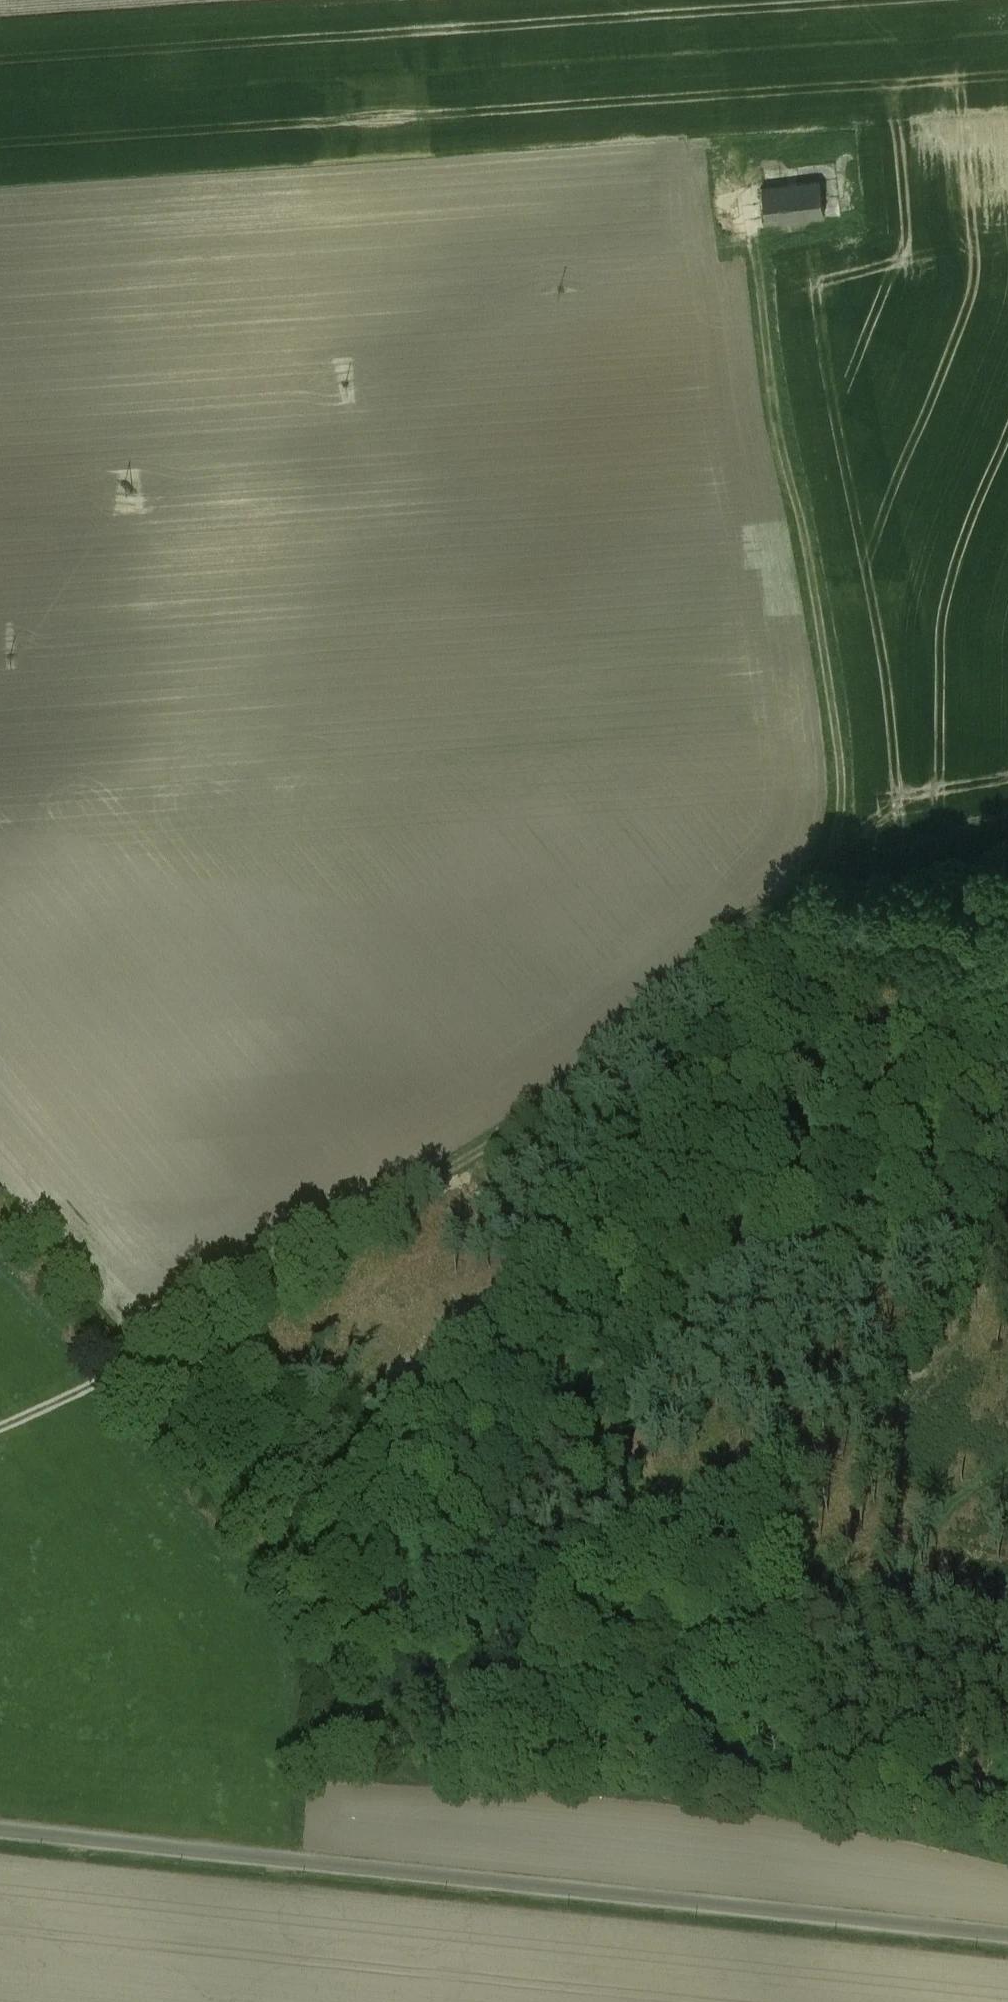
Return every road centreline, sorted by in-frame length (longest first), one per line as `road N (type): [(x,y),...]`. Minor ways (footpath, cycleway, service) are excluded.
road 1 (track): [(757,242),(781,438),(804,530),(846,817),(816,893),(764,954),(695,1009),(152,1357),(0,1427)]
road 2 (unclassified): [(1007,1934),(0,1832)]

